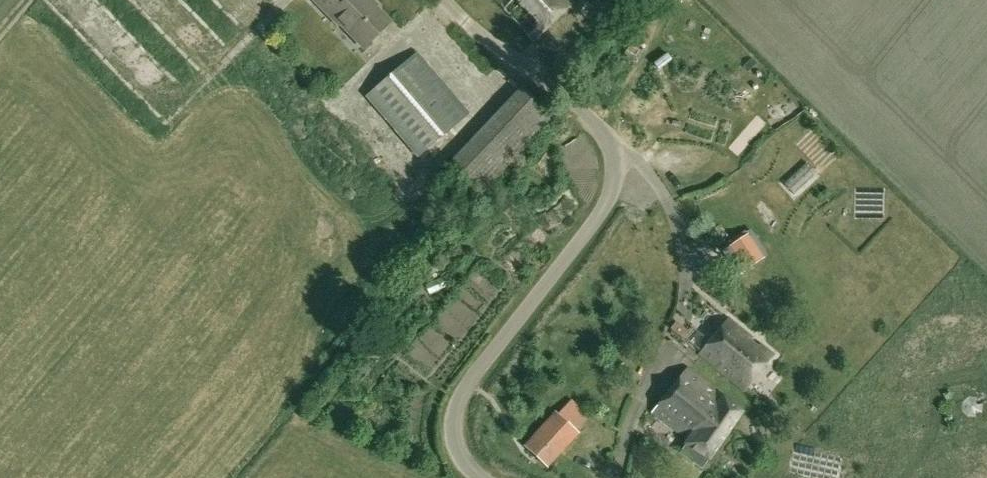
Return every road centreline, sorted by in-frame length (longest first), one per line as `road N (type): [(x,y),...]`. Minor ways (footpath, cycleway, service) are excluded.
road 1 (unclassified): [(510,477),(472,448),(456,393),(606,205),(623,155)]
road 2 (unclassified): [(624,477),(690,263),(684,218),(623,155)]
road 3 (unclassified): [(623,155),(471,0)]

